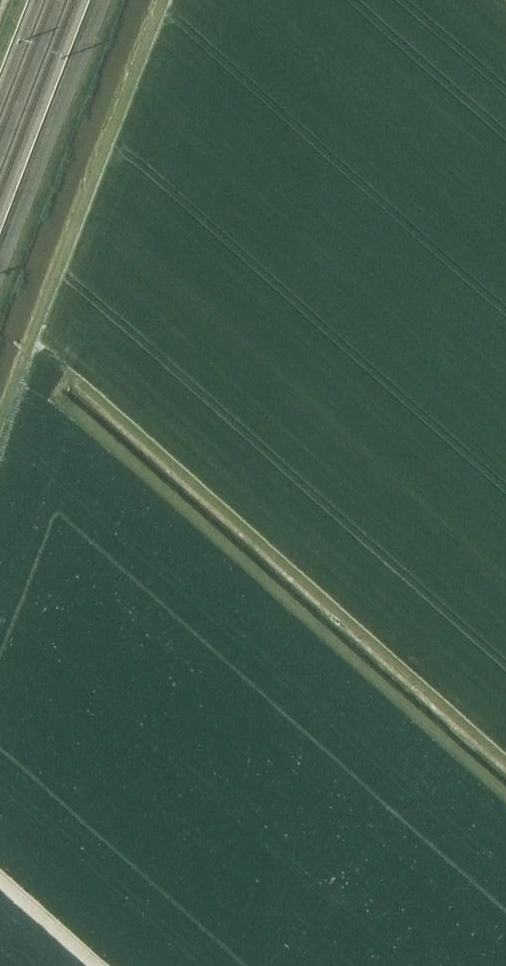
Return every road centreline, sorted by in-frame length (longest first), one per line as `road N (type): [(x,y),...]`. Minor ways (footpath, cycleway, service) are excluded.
road 1 (track): [(0,882),(96,965)]

